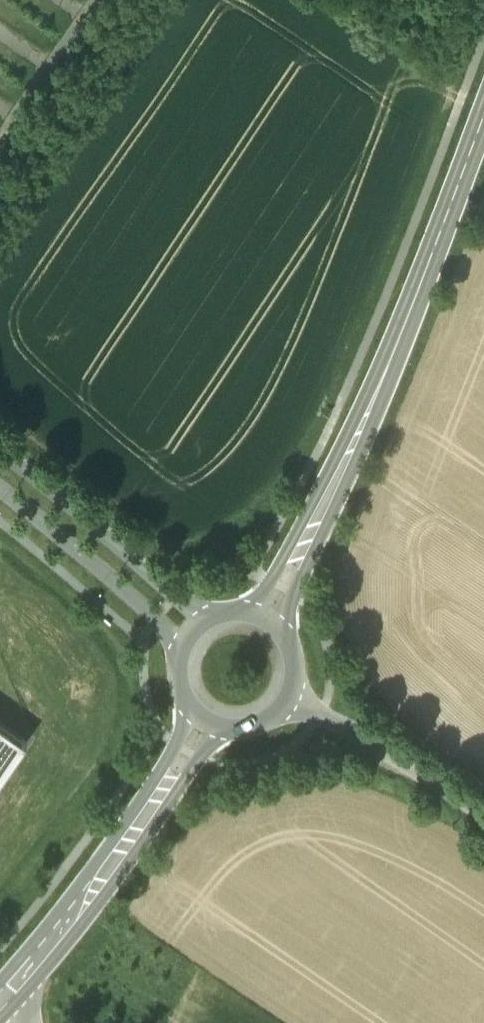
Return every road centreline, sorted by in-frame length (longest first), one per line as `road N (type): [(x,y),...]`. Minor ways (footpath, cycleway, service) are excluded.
road 1 (tertiary): [(284,640),(293,595),(379,418),(419,290)]
road 2 (tertiary): [(5,1017),(204,755),(236,728)]
road 3 (tertiary): [(419,290),(271,584),(244,614)]
road 4 (tertiary): [(192,707),(145,790),(0,981)]
road 5 (unclassified): [(206,622),(0,451)]
road 6 (unclassified): [(0,494),(184,647)]
road 7 (unclassified): [(286,698),(483,816)]
road 8 (tertiary): [(419,290),(483,114)]

